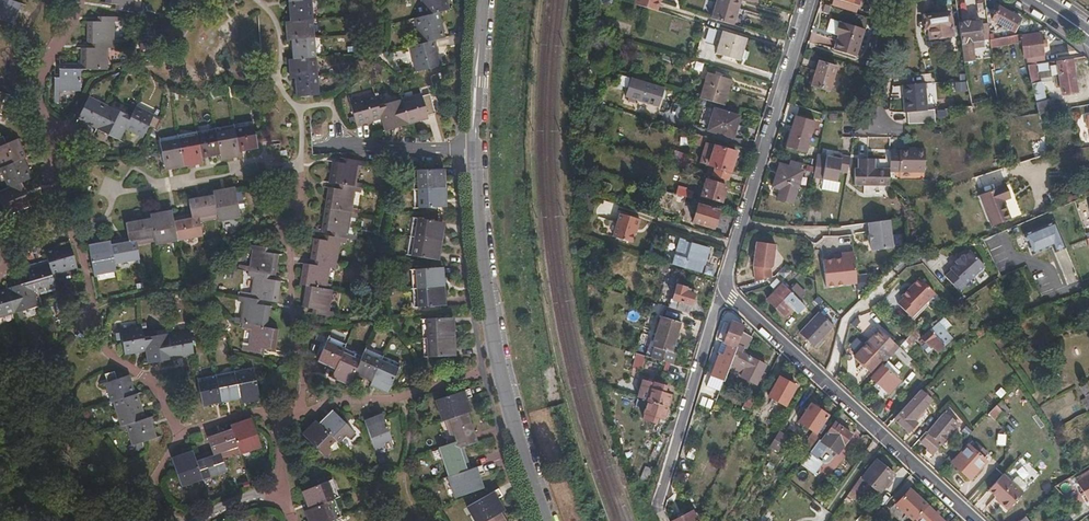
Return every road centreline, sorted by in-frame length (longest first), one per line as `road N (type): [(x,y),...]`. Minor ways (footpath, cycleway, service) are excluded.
road 1 (residential): [(475,149),(489,315),(546,520)]
road 2 (residential): [(723,291),(975,520)]
road 3 (residential): [(811,0),(723,291)]
road 4 (residential): [(656,498),(723,291)]
road 5 (residential): [(475,149),(311,150)]
road 6 (residential): [(481,0),(475,149)]
road 7 (residential): [(894,0),(882,128)]

